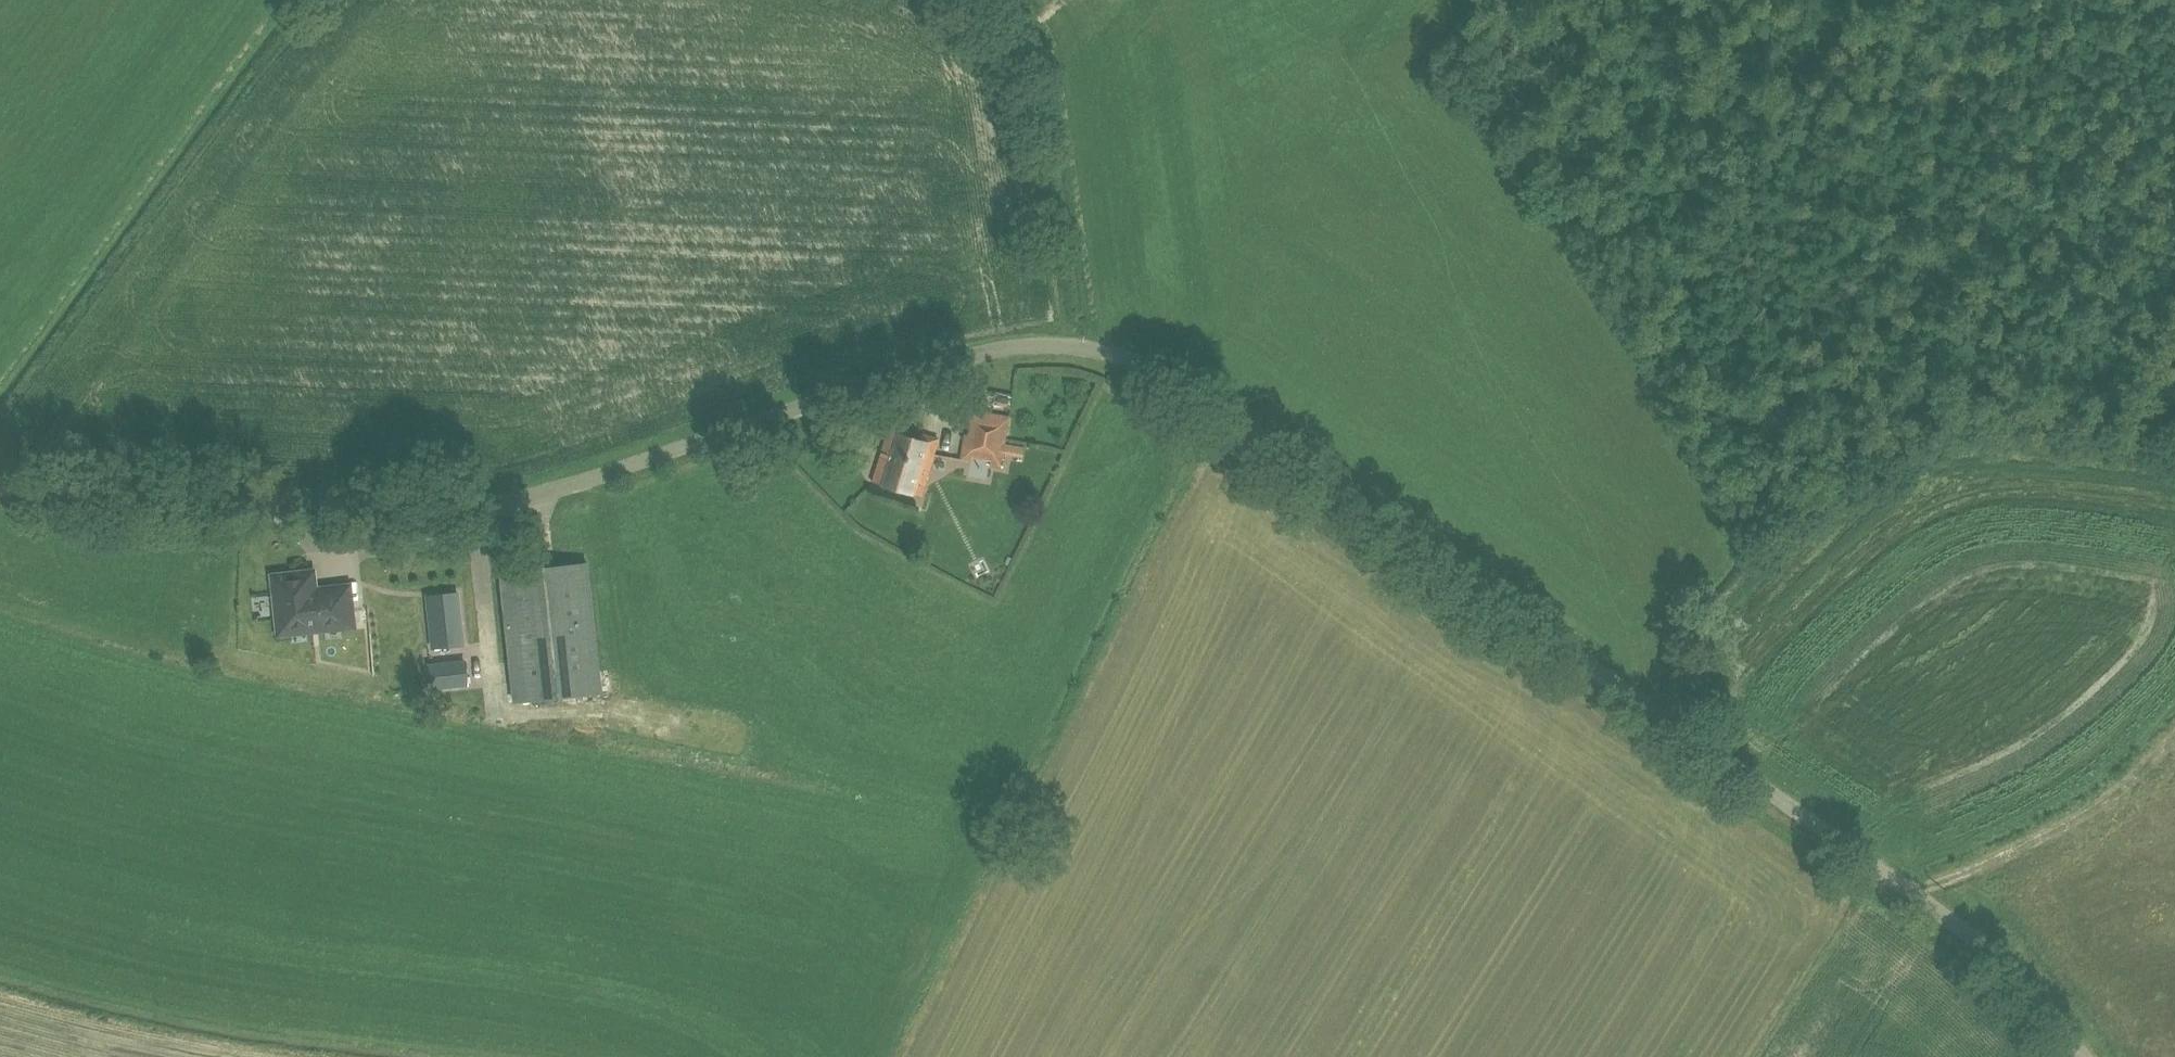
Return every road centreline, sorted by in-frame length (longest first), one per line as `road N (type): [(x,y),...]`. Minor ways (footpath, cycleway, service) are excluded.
road 1 (unclassified): [(2079,1056),(1963,933),(1425,551),(1171,378),(1121,357),(1073,347),(985,355),(532,498),(469,508),(0,489)]

